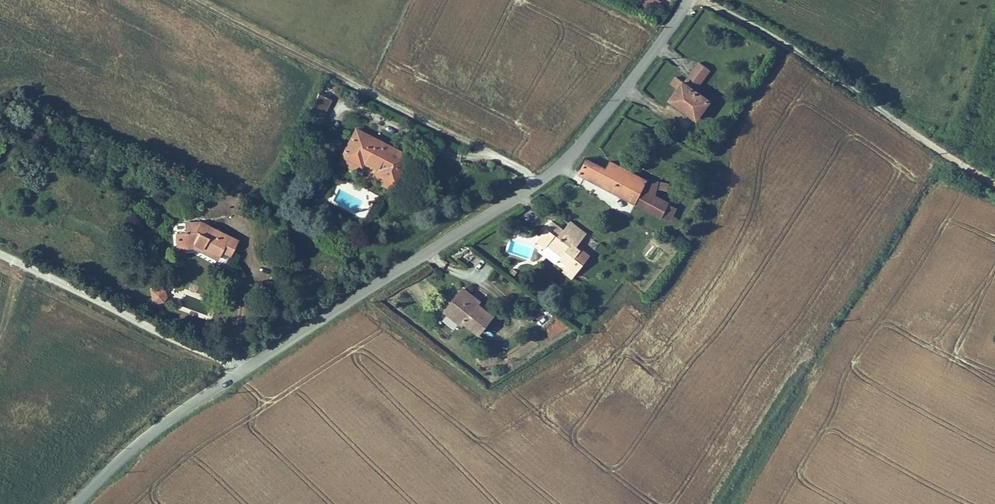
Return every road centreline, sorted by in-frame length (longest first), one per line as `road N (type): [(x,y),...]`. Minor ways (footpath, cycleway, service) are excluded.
road 1 (tertiary): [(690,0),(559,166),(243,369)]
road 2 (track): [(539,180),(199,0)]
road 3 (unclassified): [(0,255),(243,369)]
road 4 (tertiary): [(243,369),(157,428),(77,503)]

